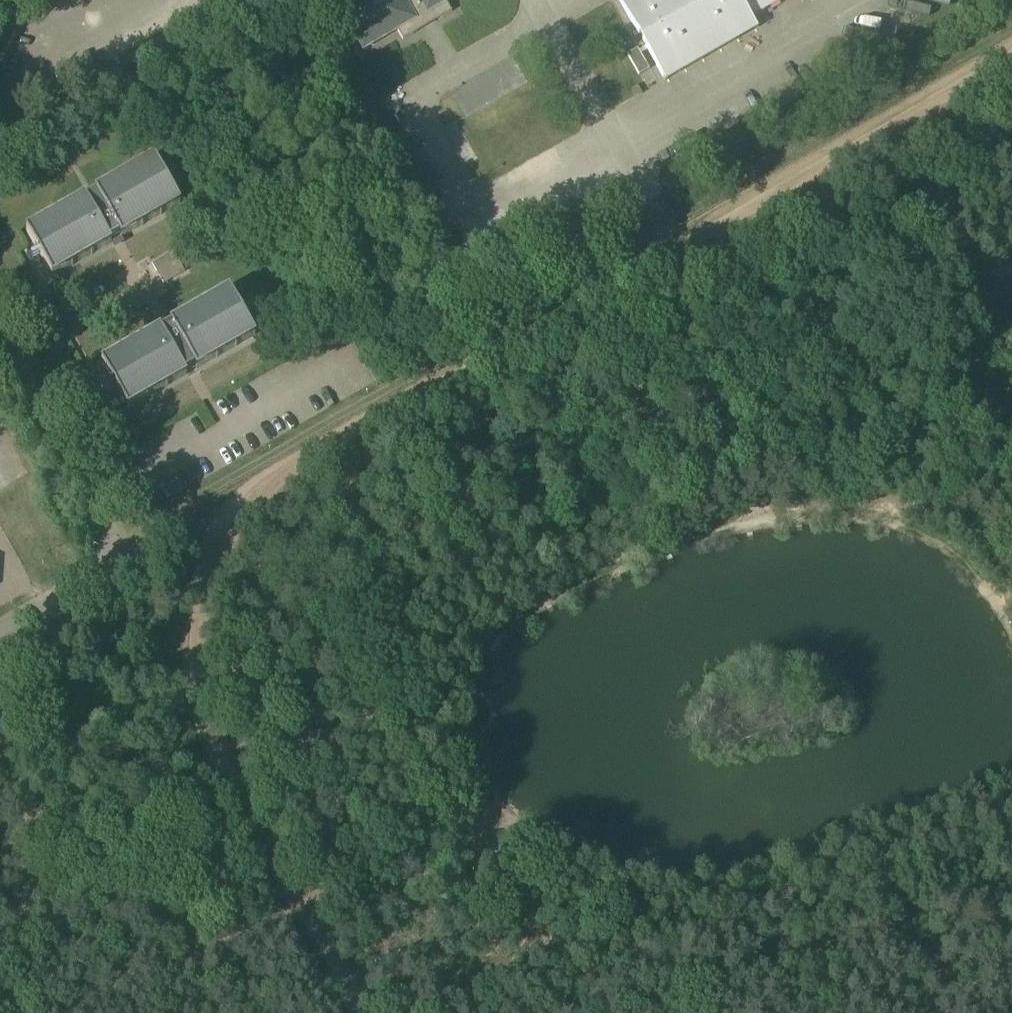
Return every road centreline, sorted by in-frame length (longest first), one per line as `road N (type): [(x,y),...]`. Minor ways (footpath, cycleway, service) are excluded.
road 1 (track): [(1011,60),(295,464),(237,509),(205,579),(200,693),(219,748),(364,1012)]

